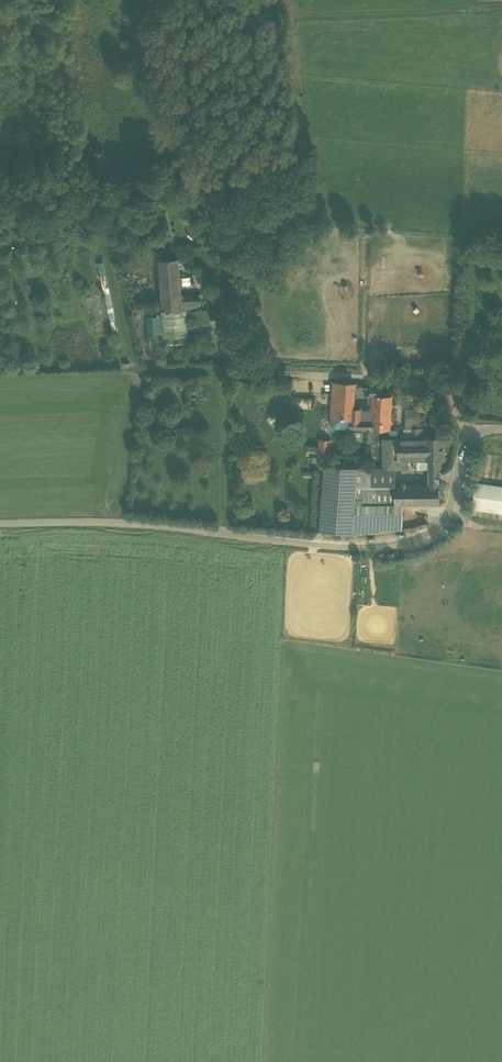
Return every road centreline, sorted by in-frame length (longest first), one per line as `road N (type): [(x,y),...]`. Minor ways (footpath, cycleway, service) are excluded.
road 1 (unclassified): [(0,523),(398,542),(426,532),(447,513),(474,430)]
road 2 (track): [(246,370),(142,372),(101,207)]
road 3 (unclassified): [(474,430),(428,389),(402,381),(246,370)]

